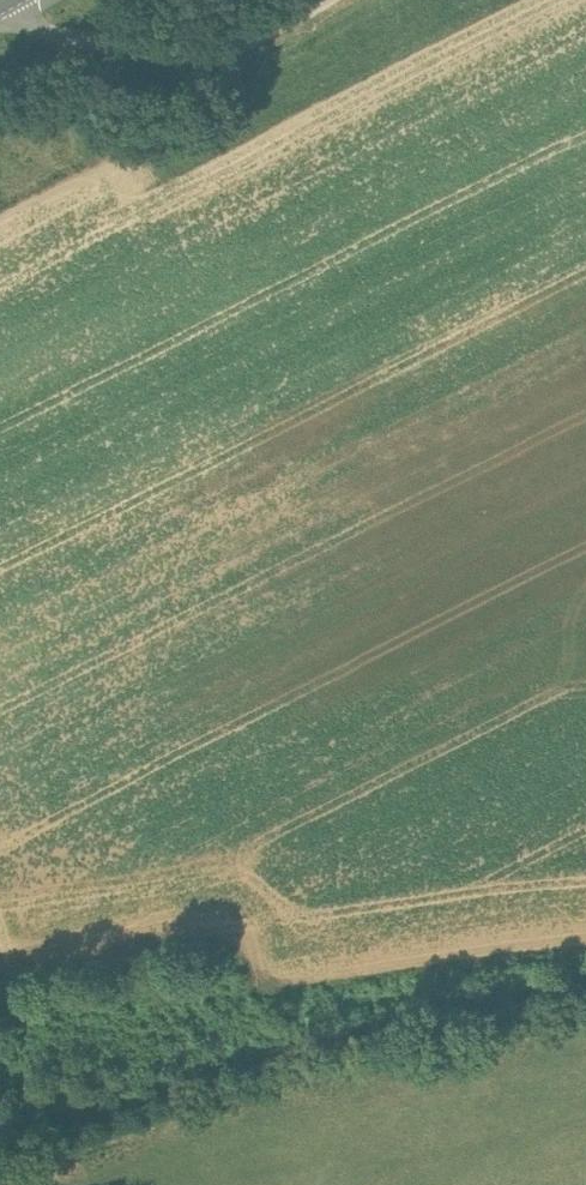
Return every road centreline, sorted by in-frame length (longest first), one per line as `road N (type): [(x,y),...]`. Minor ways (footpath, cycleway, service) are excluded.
road 1 (track): [(321,0),(220,51),(157,52),(77,36)]

